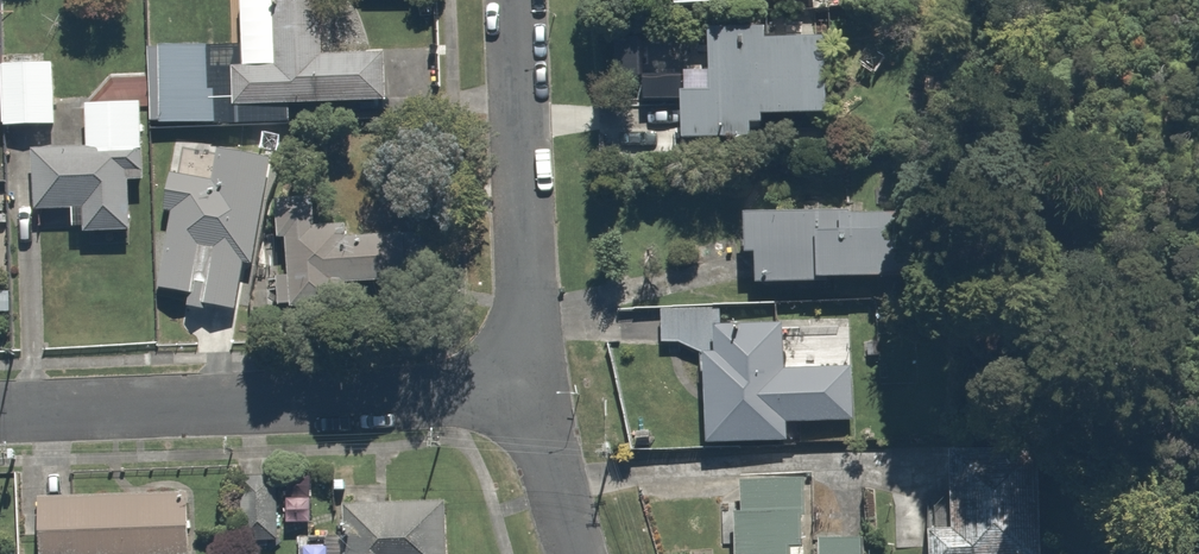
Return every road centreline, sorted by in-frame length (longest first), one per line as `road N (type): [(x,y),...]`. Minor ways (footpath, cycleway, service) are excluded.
road 1 (residential): [(0,410),(528,387)]
road 2 (residential): [(528,387),(517,0)]
road 3 (residential): [(528,387),(577,553)]

